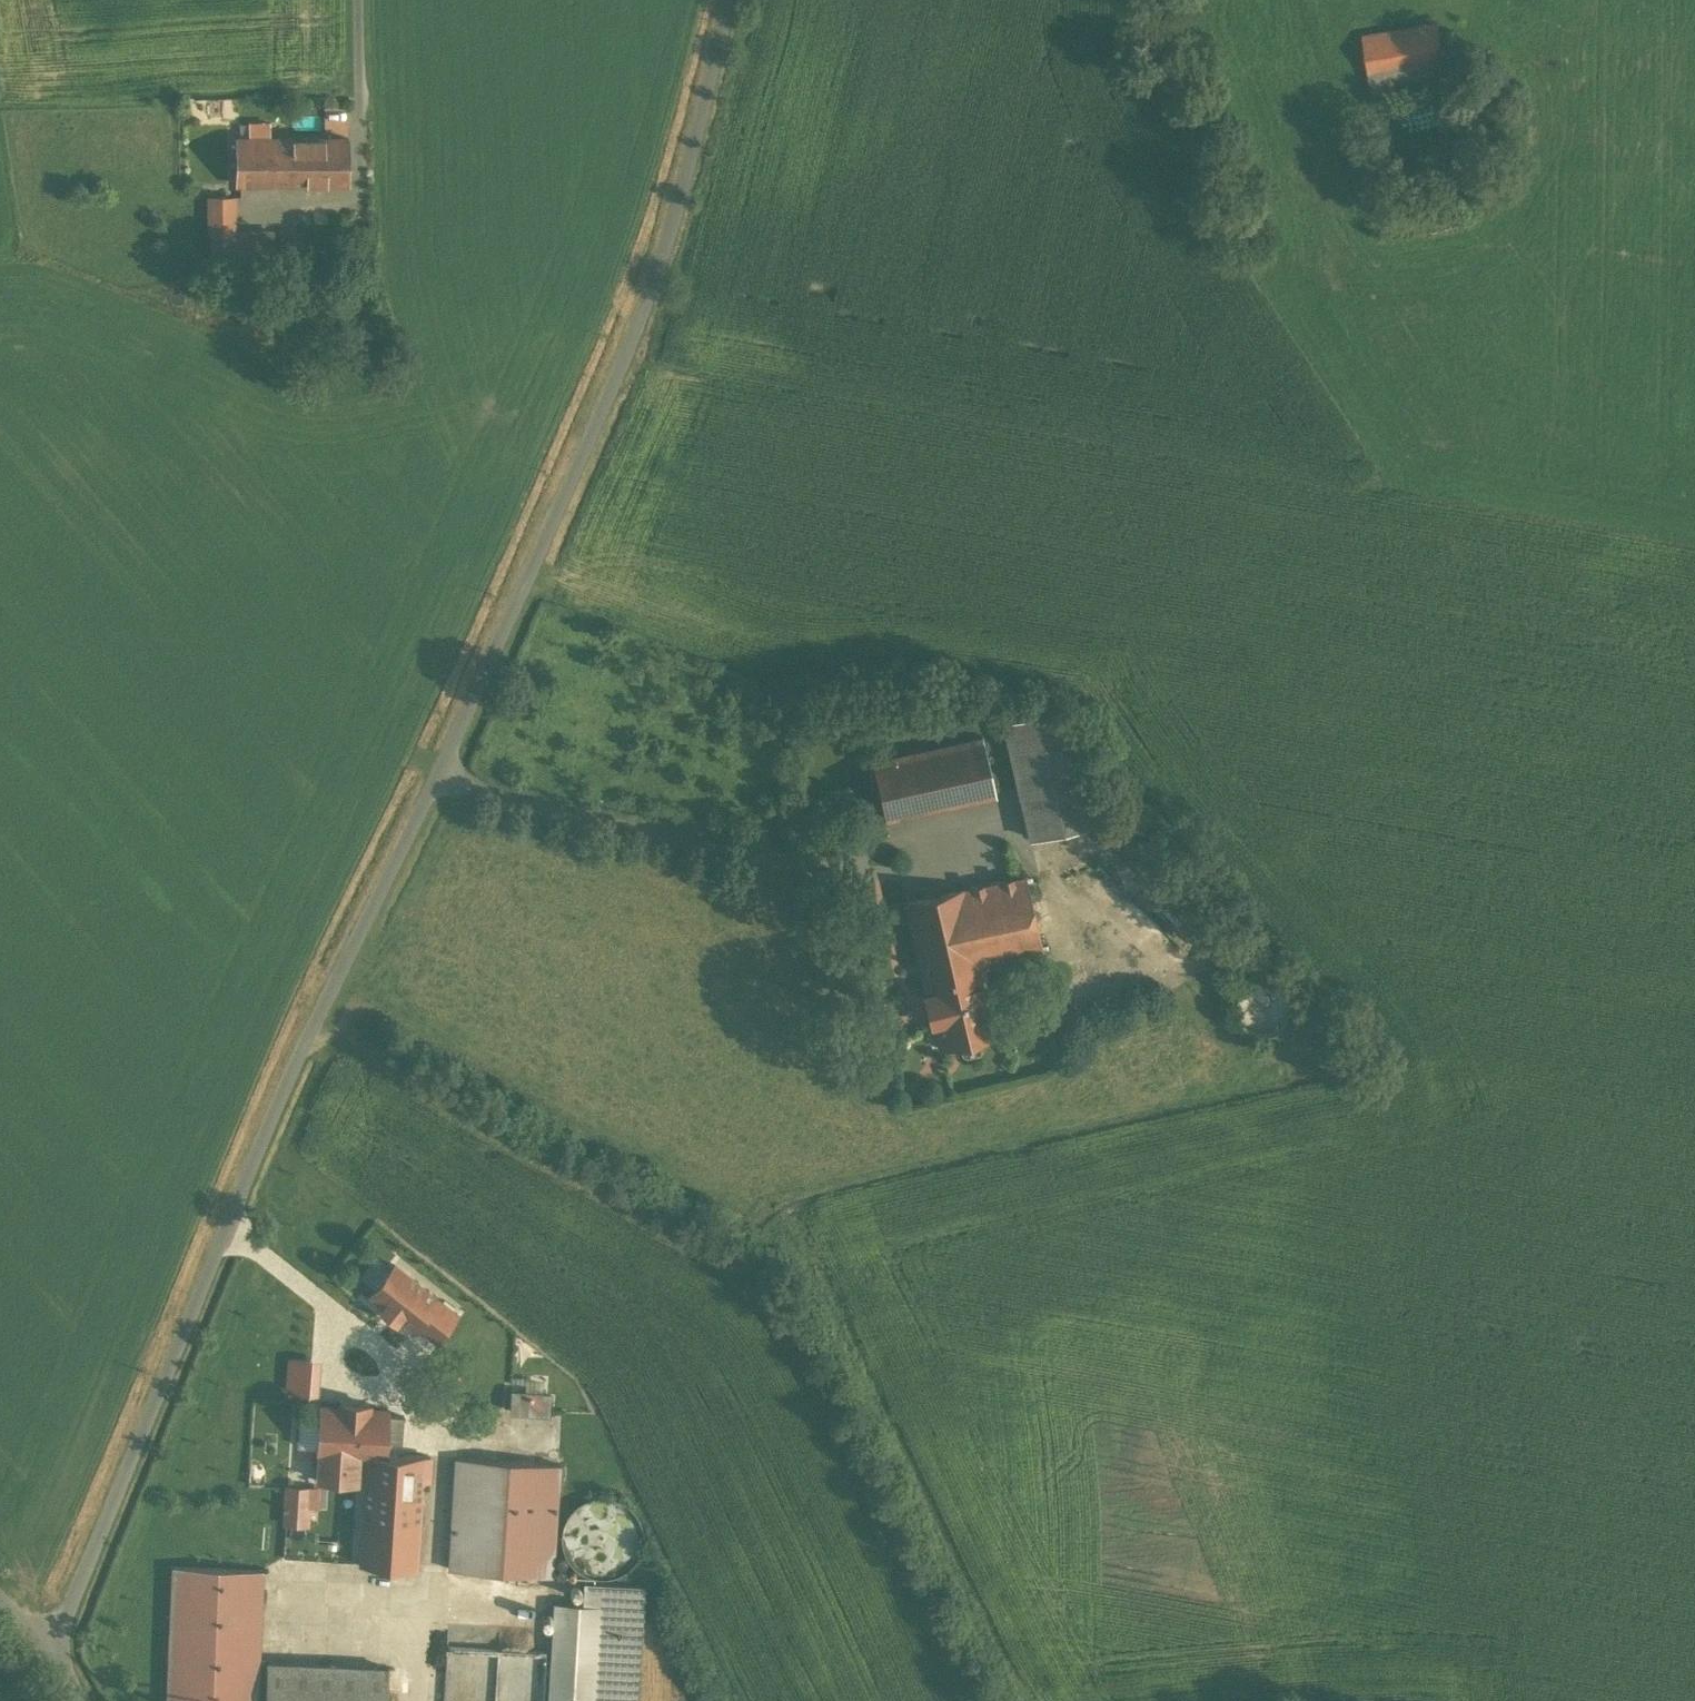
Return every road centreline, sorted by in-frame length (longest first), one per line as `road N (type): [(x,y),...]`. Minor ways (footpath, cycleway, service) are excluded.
road 1 (unclassified): [(52,1646),(321,999),(492,659),(627,349),(677,213),(731,0)]

